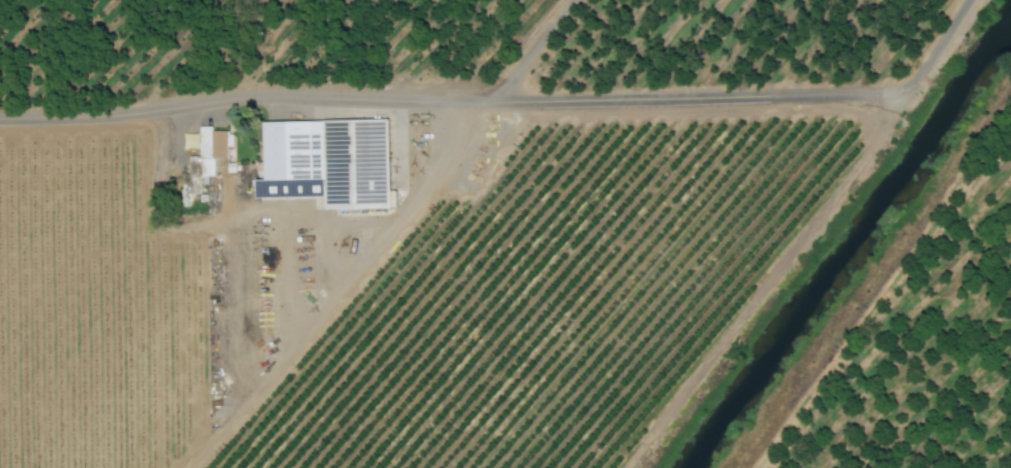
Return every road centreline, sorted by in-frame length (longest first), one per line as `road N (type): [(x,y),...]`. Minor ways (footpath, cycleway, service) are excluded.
road 1 (residential): [(0,121),(125,119),(208,103),(882,99)]

